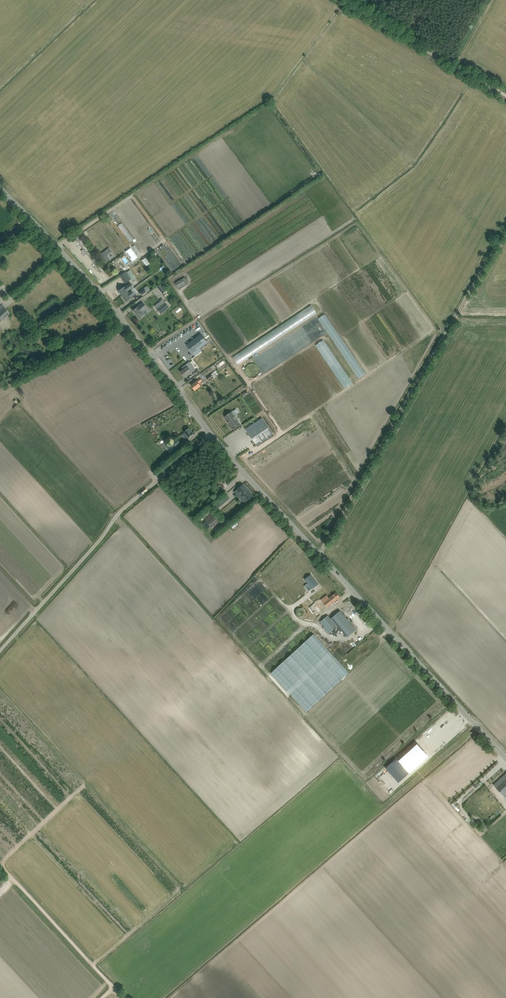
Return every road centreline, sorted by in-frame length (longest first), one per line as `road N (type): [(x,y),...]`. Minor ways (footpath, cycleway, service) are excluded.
road 1 (tertiary): [(505,753),(211,435)]
road 2 (tertiary): [(211,435),(87,279),(0,189)]
road 3 (unclassified): [(0,650),(119,512),(211,435)]
road 4 (track): [(340,0),(505,95)]
road 5 (track): [(109,982),(9,876)]

